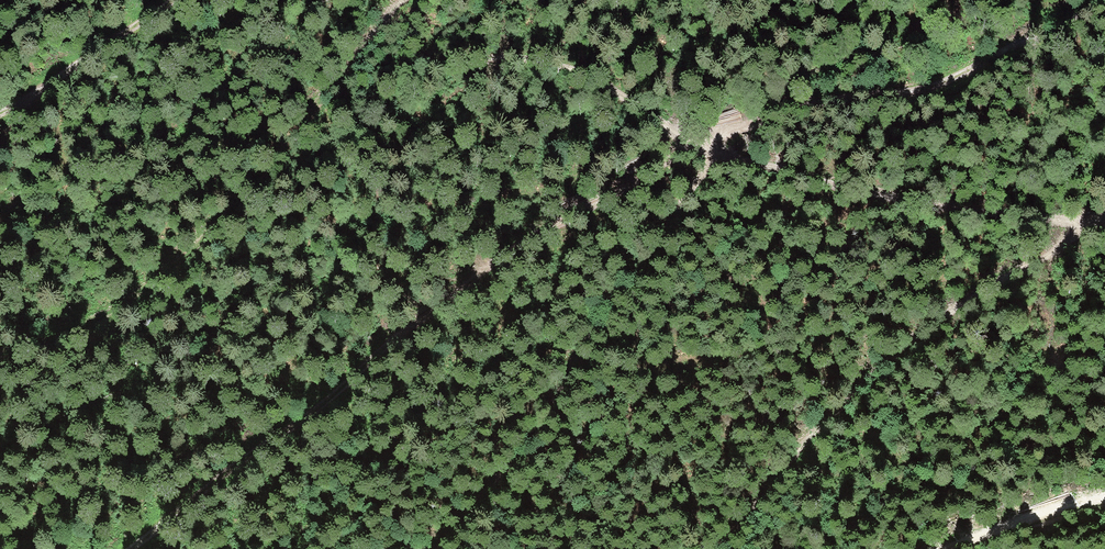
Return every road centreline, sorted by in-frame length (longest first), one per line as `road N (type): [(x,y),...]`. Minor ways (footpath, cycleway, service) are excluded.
road 1 (track): [(129,548),(323,402),(452,291),(549,226),(707,140),(821,101),(939,85),(1104,4)]
road 2 (track): [(169,0),(0,114)]
road 3 (track): [(945,548),(1104,496)]

